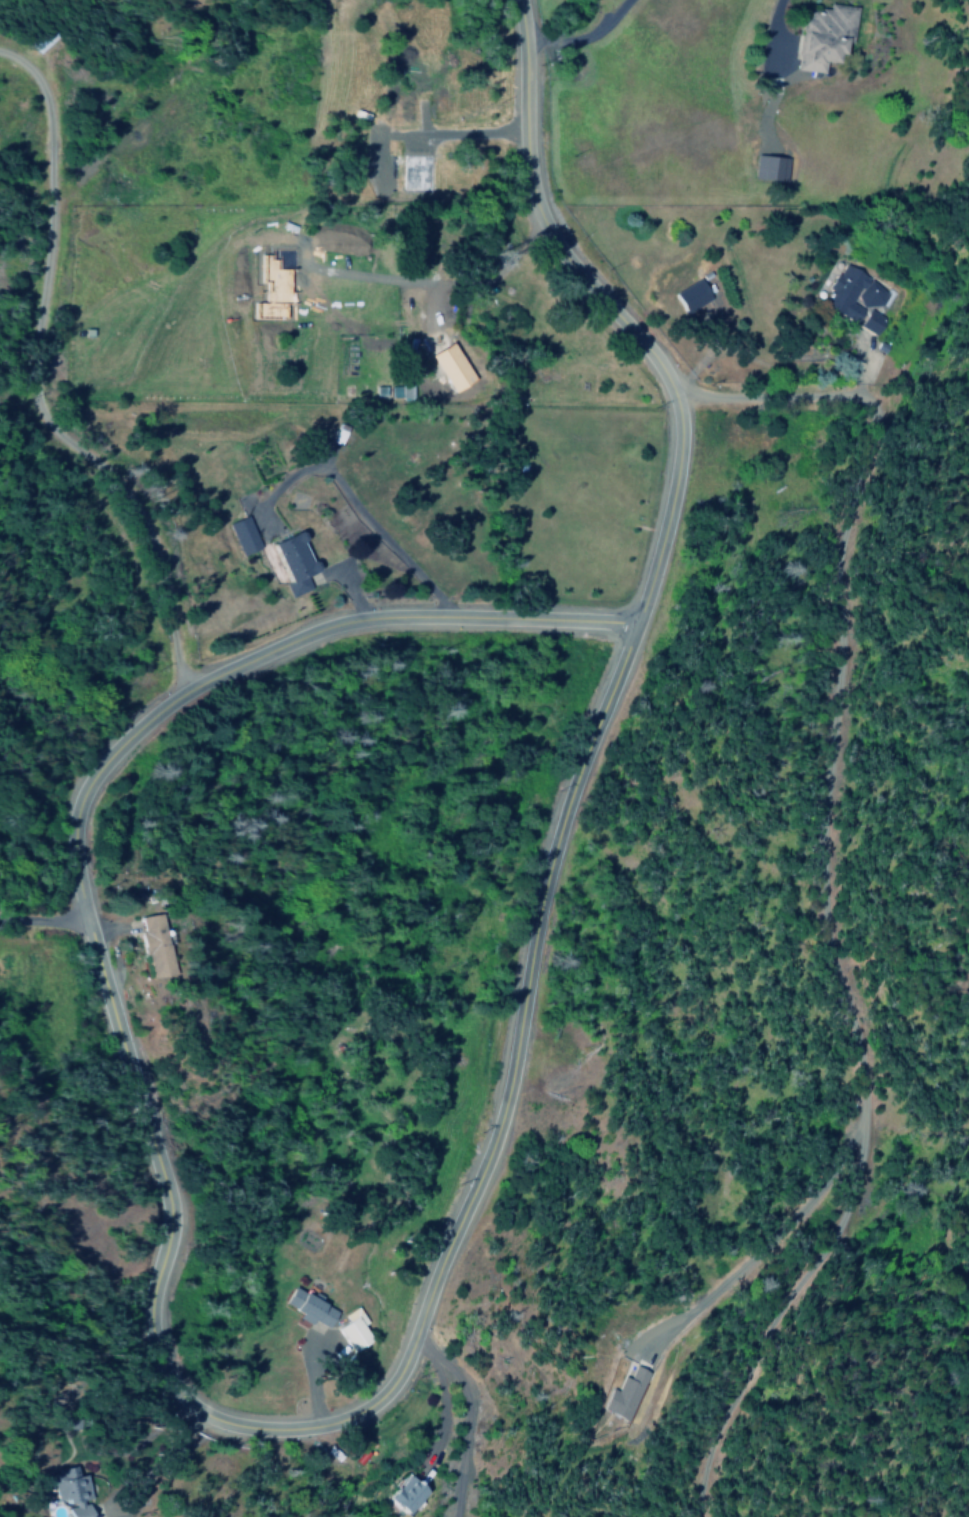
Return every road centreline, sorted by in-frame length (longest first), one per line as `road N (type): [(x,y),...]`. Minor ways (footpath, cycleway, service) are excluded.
road 1 (residential): [(84,929),(173,1208),(159,1321),(182,1376),(238,1424),(285,1431),(356,1411),(388,1387),(404,1360),(481,1172),(568,797),(672,511),(680,430),(663,386)]
road 2 (residential): [(705,1516),(760,1363),(840,1242),(864,1156),(860,1037),(836,962),(824,845),(850,529),(880,445),(879,424),(847,396),(717,399),(663,386)]
road 3 (residential): [(630,622),(546,611),(414,611),(346,620),(239,662),(144,729),(97,779),(79,834),(84,929)]
road 4 (residential): [(663,386),(636,338),(577,271),(540,206),(514,0)]
road 5 (residential): [(186,699),(135,514),(103,474),(43,425),(30,379)]
road 6 (residential): [(30,379),(45,236),(45,120),(31,76),(0,52)]
road 7 (track): [(450,1516),(460,1411),(455,1389),(411,1341)]

